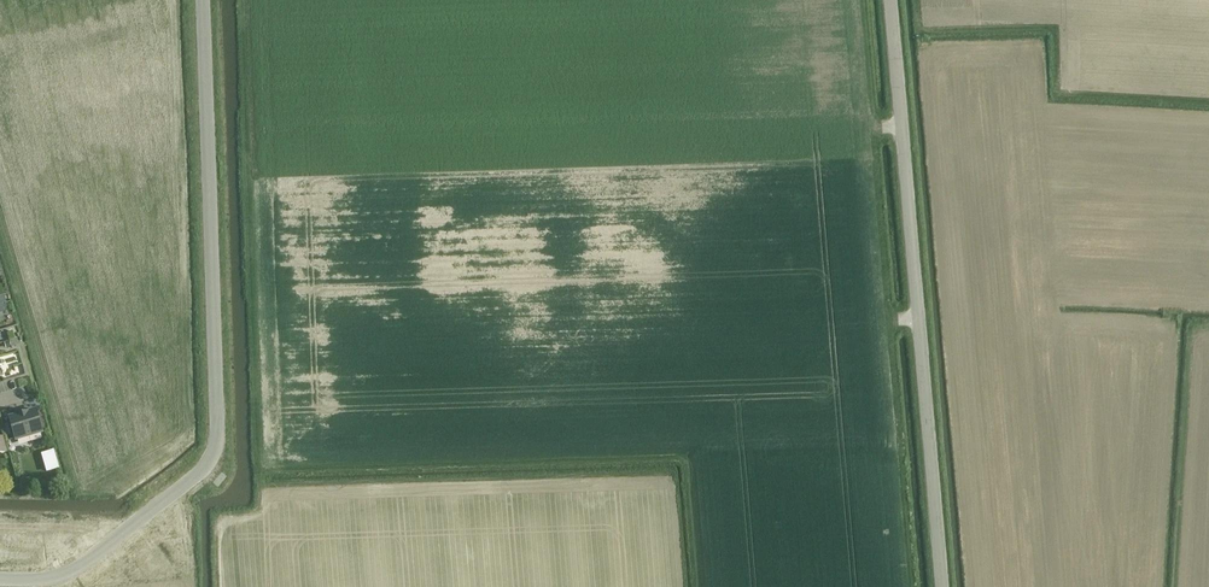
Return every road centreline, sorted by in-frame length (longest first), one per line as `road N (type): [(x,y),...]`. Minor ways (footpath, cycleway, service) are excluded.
road 1 (unclassified): [(942,586),(890,0)]

